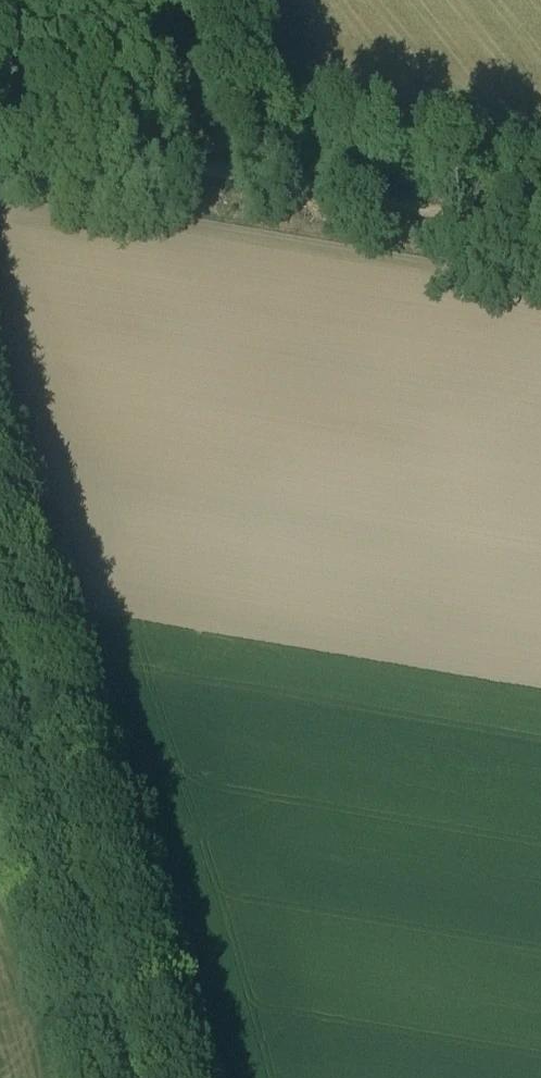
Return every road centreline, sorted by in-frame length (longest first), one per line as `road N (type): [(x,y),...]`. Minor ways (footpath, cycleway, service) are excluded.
road 1 (track): [(0,134),(540,226)]
road 2 (track): [(130,1077),(0,640)]

